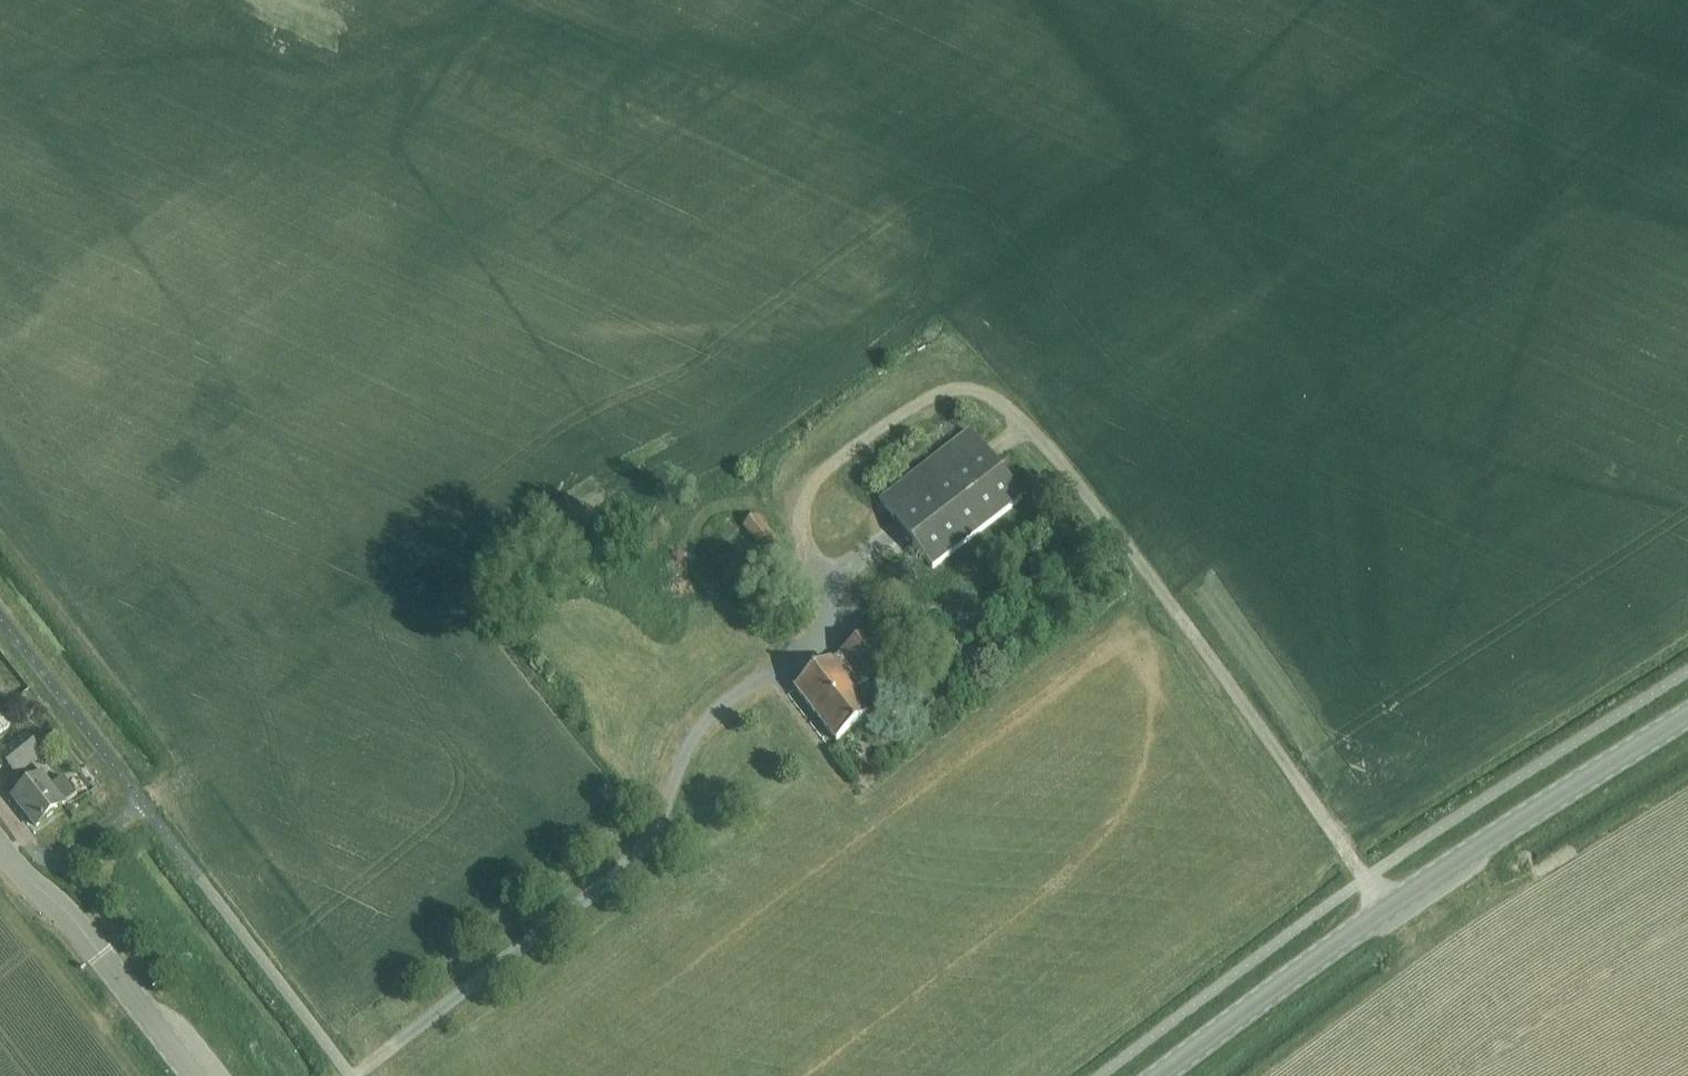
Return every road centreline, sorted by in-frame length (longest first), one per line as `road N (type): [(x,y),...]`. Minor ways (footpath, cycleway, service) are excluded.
road 1 (secondary): [(1186,1075),(1542,824),(1687,736)]
road 2 (secondary): [(197,1075),(62,906),(0,849)]

